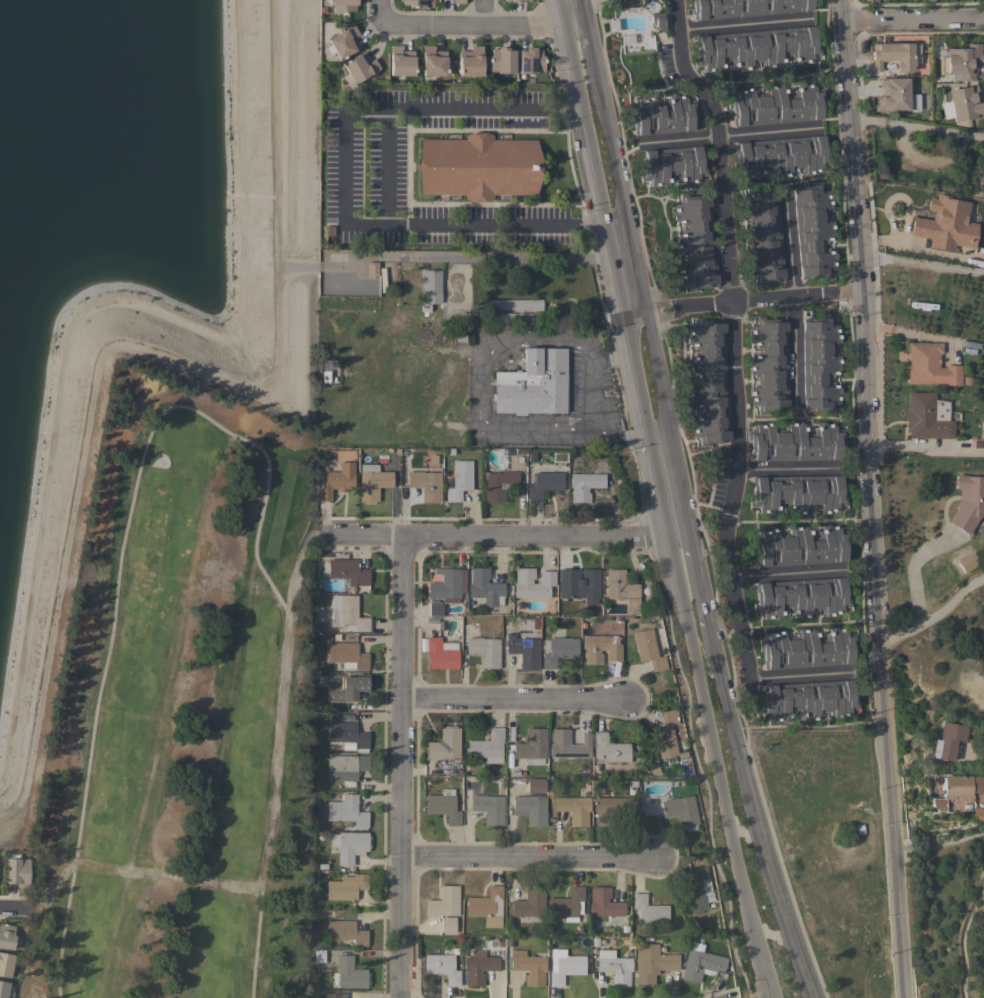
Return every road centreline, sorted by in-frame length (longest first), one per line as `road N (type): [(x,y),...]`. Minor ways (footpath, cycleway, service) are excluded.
road 1 (tertiary): [(901,997),(875,638),(862,293),(837,0)]
road 2 (residential): [(748,679),(726,577),(737,419),(722,136),(719,112),(684,64),(678,0)]
road 3 (secondary): [(561,0),(669,535)]
road 4 (secondary): [(669,535),(766,997)]
road 5 (residential): [(397,997),(401,536)]
road 6 (secondary): [(813,997),(710,634)]
road 7 (residential): [(687,534),(327,536)]
road 8 (residential): [(659,860),(399,859)]
road 9 (secondary): [(687,534),(645,311)]
road 10 (secondary): [(645,311),(600,90)]
road 11 (residential): [(375,0),(387,23),(586,26)]
road 12 (residential): [(621,701),(398,699)]
road 13 (residential): [(637,143),(823,128)]
road 14 (residential): [(862,293),(683,307)]
road 15 (residential): [(838,21),(983,16)]
road 16 (residential): [(681,34),(811,23)]
road 17 (residential): [(726,577),(848,572)]

